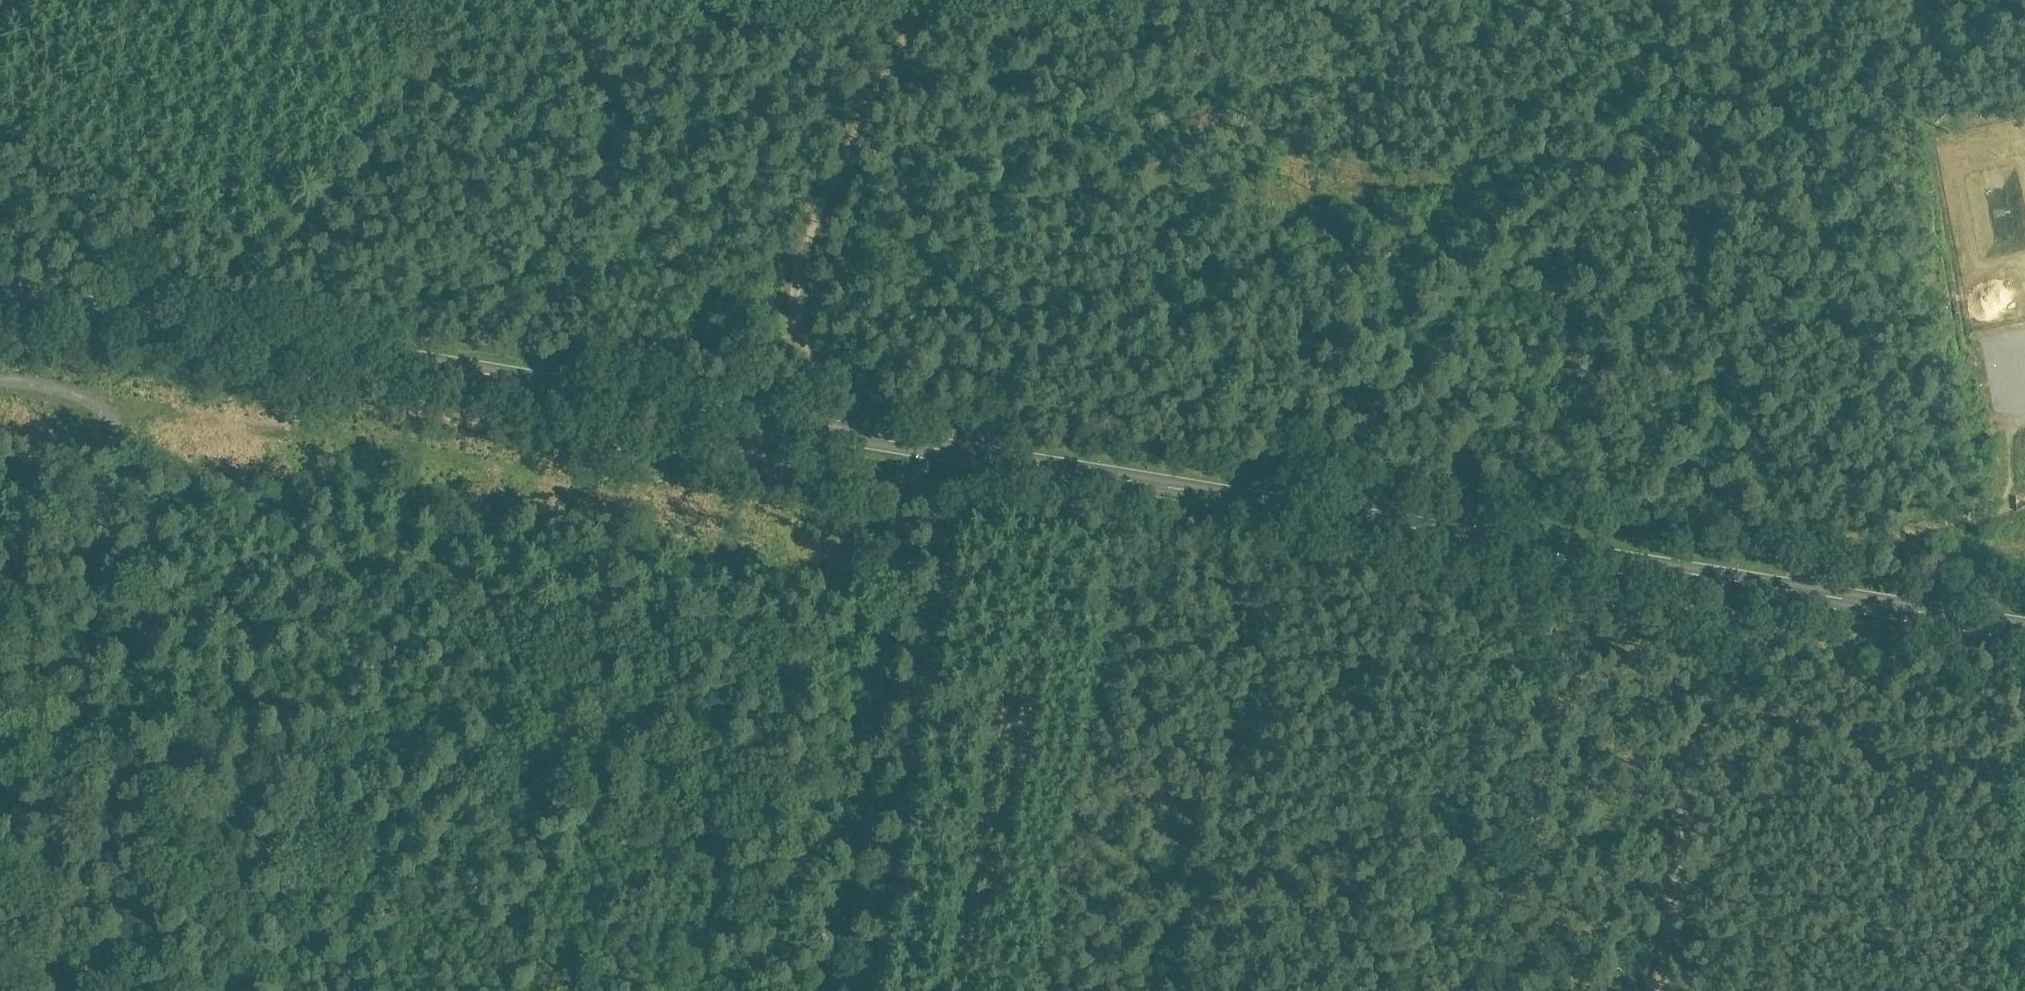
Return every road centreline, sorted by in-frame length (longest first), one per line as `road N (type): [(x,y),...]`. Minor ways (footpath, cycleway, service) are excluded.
road 1 (secondary): [(2024,630),(0,294)]
road 2 (track): [(831,990),(895,584),(854,470)]
road 3 (track): [(832,435),(800,360),(787,297),(863,95),(915,0)]

